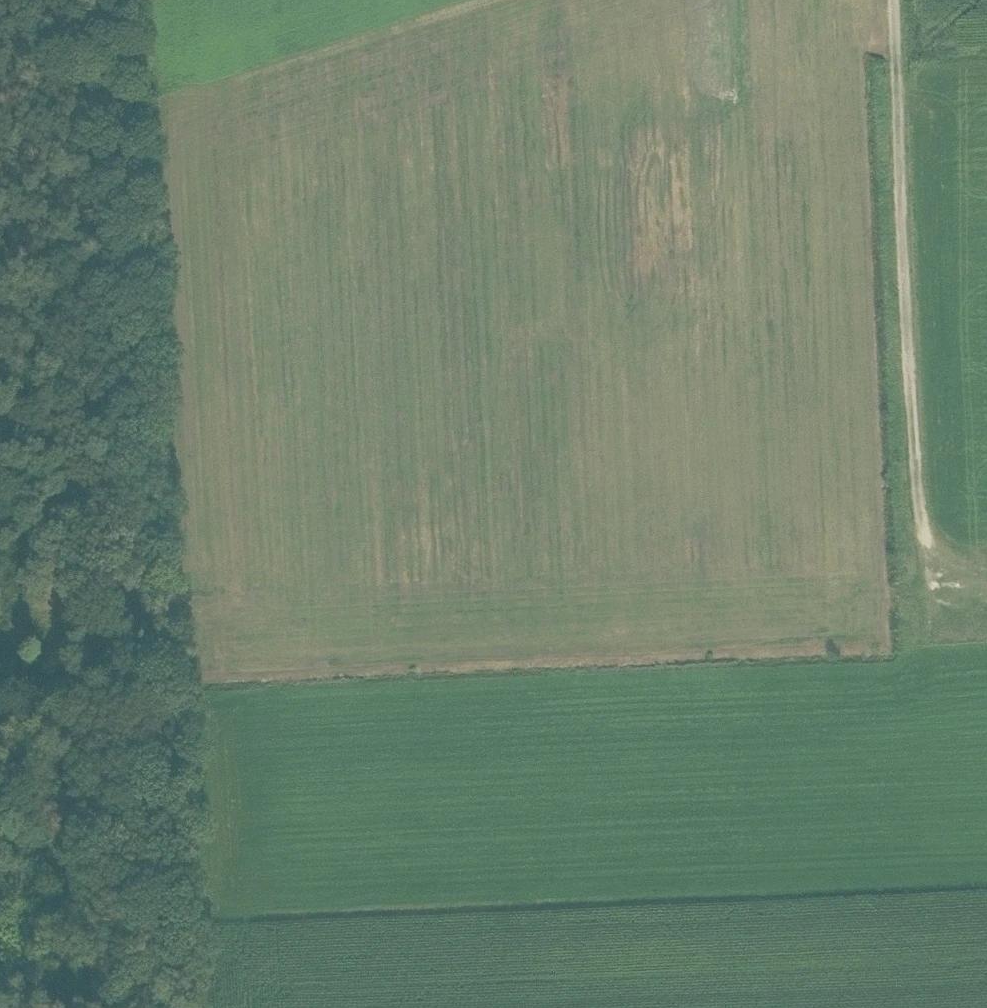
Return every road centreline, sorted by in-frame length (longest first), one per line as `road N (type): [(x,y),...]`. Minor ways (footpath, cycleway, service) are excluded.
road 1 (track): [(128,445),(156,1007)]
road 2 (track): [(105,0),(128,445)]
road 3 (track): [(0,463),(128,445)]

